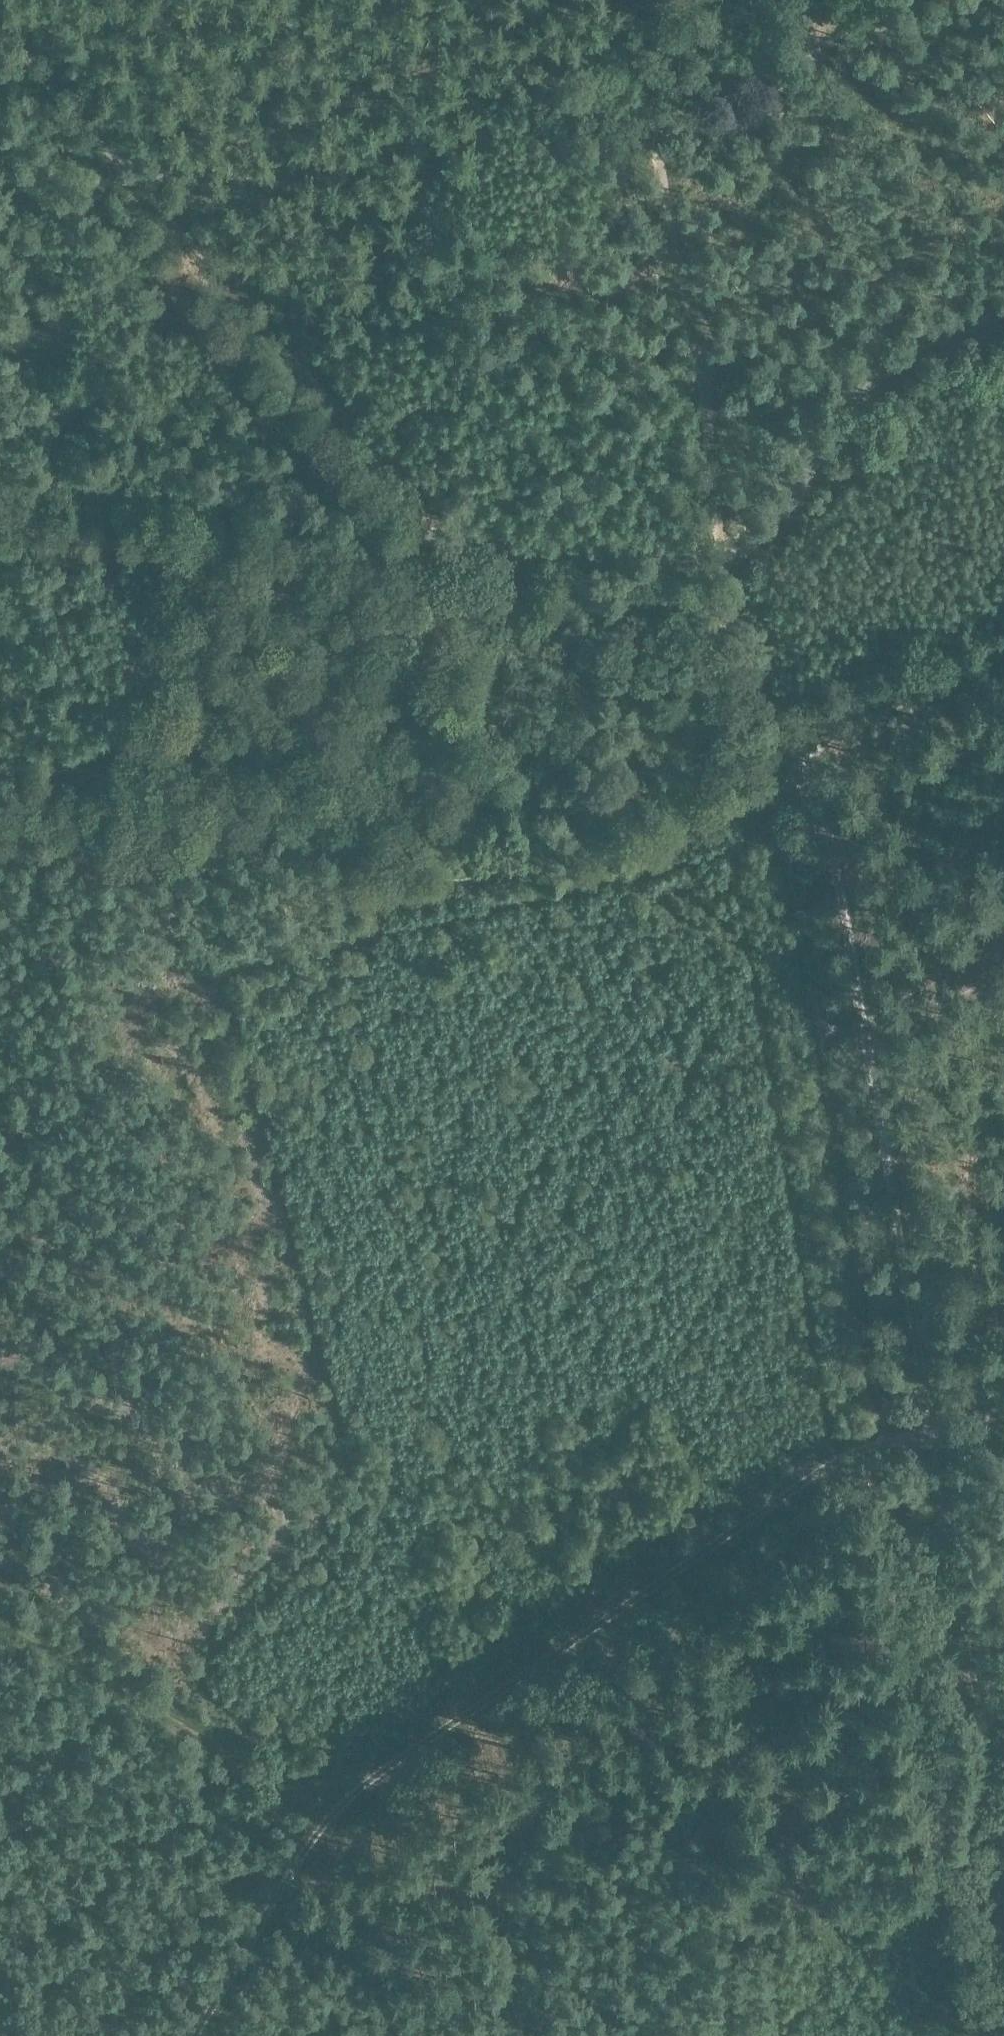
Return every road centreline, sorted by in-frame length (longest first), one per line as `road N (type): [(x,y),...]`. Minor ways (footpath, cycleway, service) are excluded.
road 1 (unclassified): [(0,484),(685,566),(727,559),(777,515),(898,353),(1003,312)]
road 2 (track): [(194,2035),(330,1813),(367,1782),(812,1478),(855,1453),(926,1432)]
road 3 (track): [(1003,1879),(926,1432)]
road 4 (track): [(926,1432),(864,1025)]
road 5 (track): [(864,1025),(821,809),(804,763)]
road 6 (track): [(727,559),(762,713),(804,763)]

